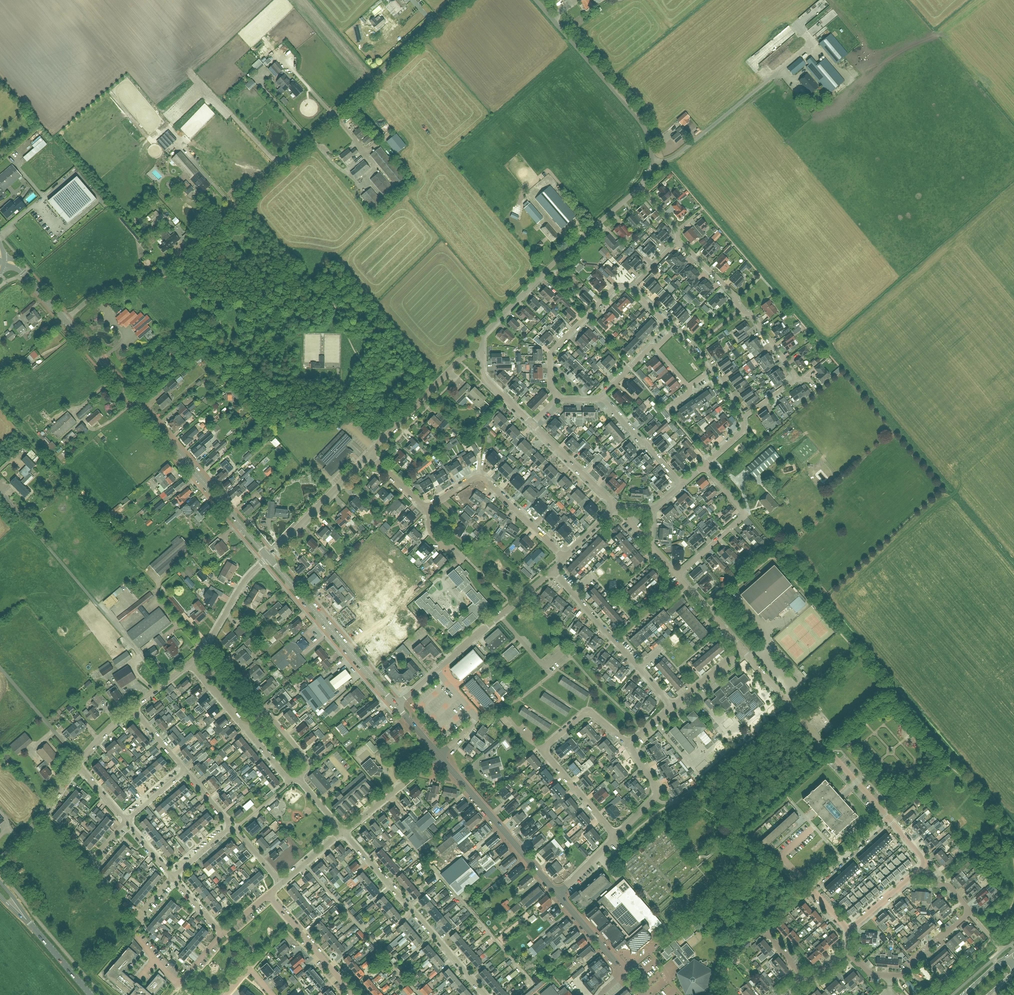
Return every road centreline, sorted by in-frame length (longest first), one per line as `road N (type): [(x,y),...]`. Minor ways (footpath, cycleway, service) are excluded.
road 1 (unclassified): [(65,320),(89,300),(174,264),(458,0)]
road 2 (tertiary): [(268,557),(65,320)]
road 3 (unclassified): [(482,356),(482,335),(640,186)]
road 4 (unclassified): [(640,186),(652,162),(642,125),(536,0)]
road 5 (residential): [(616,836),(542,748),(587,712),(628,743)]
road 6 (residential): [(889,818),(742,649)]
road 7 (residential): [(521,994),(531,987),(529,975),(424,859),(389,883)]
road 8 (residential): [(848,951),(870,974),(902,976),(969,914),(923,866)]
road 9 (tertiary): [(398,706),(268,557)]
road 10 (residential): [(797,378),(736,297),(677,240)]
road 11 (tertiary): [(558,895),(440,756)]
road 12 (residential): [(673,707),(554,571)]
road 13 (residential): [(565,558),(482,479),(427,506)]
road 14 (residential): [(848,930),(810,888),(889,818)]
road 15 (unclassified): [(368,454),(463,358),(482,356)]
road 16 (residential): [(678,576),(744,514),(703,467)]
road 17 (residential): [(487,994),(389,883)]
road 18 (unclassified): [(268,557),(368,454)]
road 19 (secondary): [(91,994),(0,889)]
road 20 (unclassified): [(190,664),(268,557)]
road 21 (residential): [(354,994),(269,896)]
road 22 (residential): [(440,756),(344,832)]
road 23 (unclassified): [(0,860),(76,765)]
road 24 (residential): [(631,289),(615,289),(550,354),(550,367)]
road 25 (residential): [(682,485),(601,397)]

